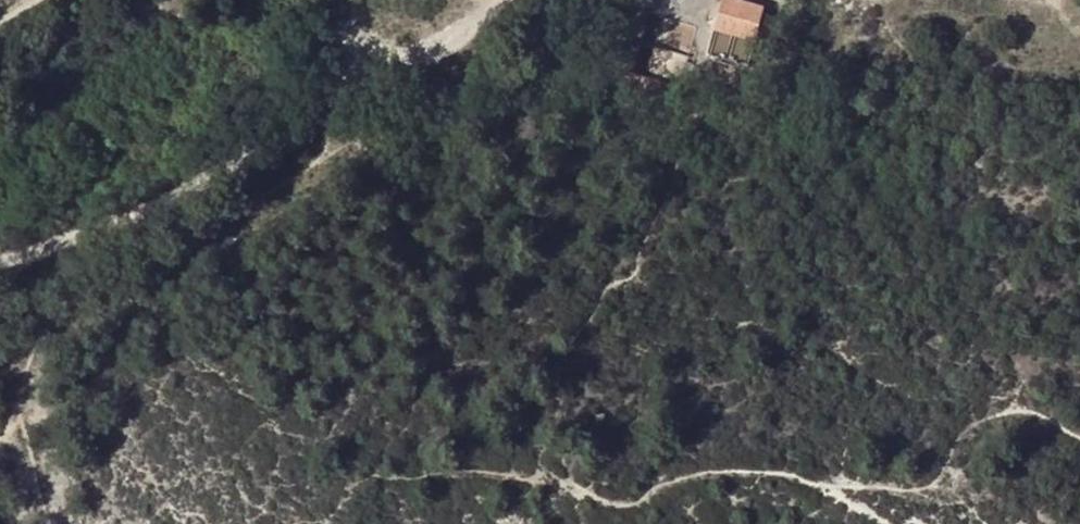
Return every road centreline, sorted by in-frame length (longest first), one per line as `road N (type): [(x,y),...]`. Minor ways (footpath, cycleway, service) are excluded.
road 1 (unclassified): [(0,276),(278,151),(338,97),(452,45),(504,0)]

